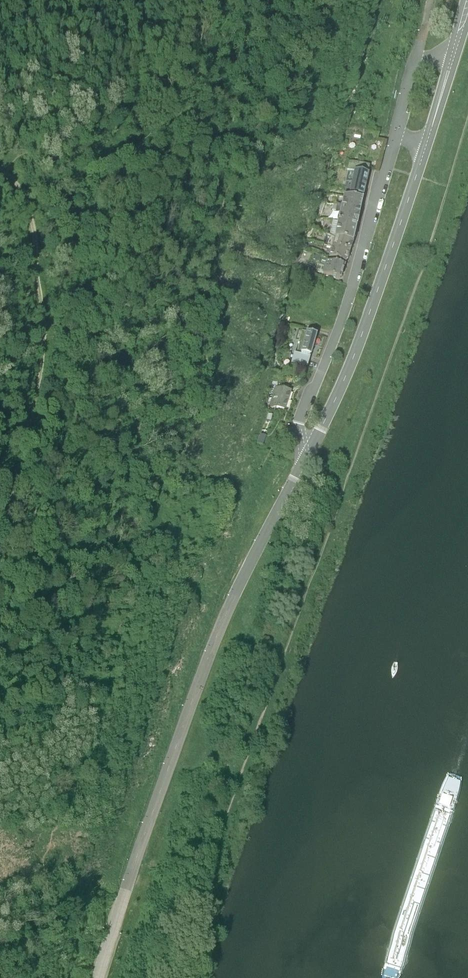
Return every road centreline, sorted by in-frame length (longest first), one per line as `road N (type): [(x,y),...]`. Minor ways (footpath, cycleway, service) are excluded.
road 1 (track): [(0,553),(47,347),(31,211),(12,175),(0,169)]
road 2 (tertiary): [(125,891),(199,681),(269,528)]
road 3 (unclassified): [(394,138),(349,297),(299,426),(306,456)]
road 4 (tertiary): [(306,456),(353,360),(426,147)]

